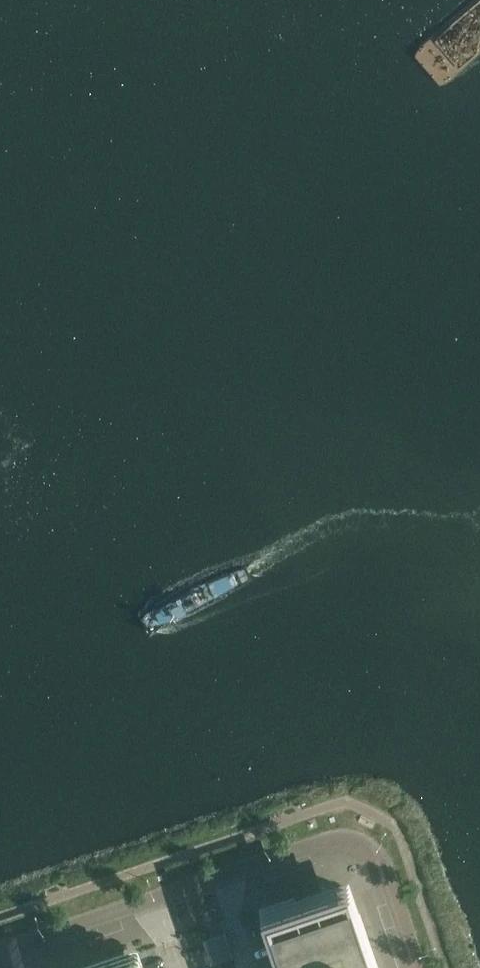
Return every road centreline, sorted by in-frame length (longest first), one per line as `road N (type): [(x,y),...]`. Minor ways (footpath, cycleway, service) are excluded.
road 1 (unclassified): [(417,967),(378,862),(356,845),(331,841),(33,940),(6,967)]

